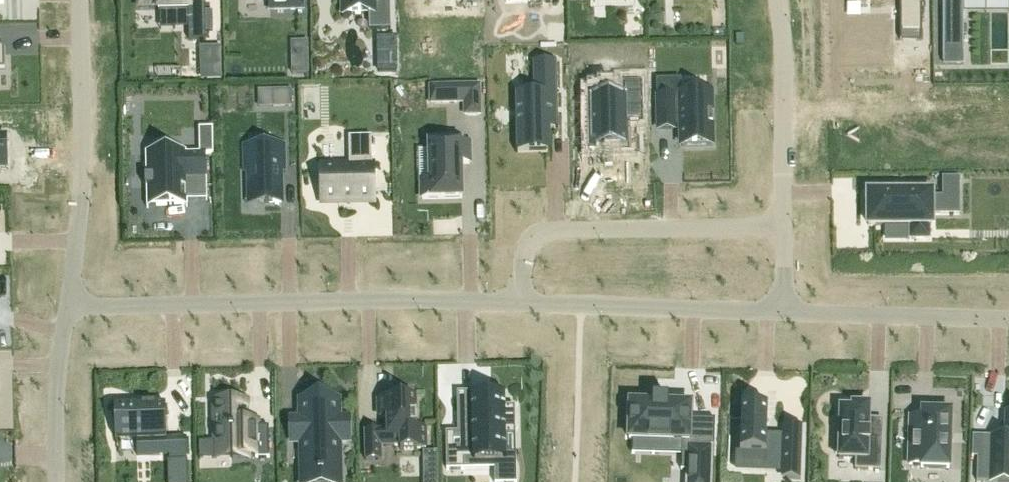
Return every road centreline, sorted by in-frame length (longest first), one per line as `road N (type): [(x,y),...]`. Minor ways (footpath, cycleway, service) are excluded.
road 1 (residential): [(74,309),(400,294),(517,299)]
road 2 (residential): [(517,299),(530,229),(784,226)]
road 3 (residential): [(74,309),(83,184),(79,0)]
road 4 (residential): [(517,299),(784,312)]
road 5 (residential): [(784,226),(775,0)]
road 6 (residential): [(784,312),(1008,319)]
road 7 (residential): [(58,481),(74,309)]

